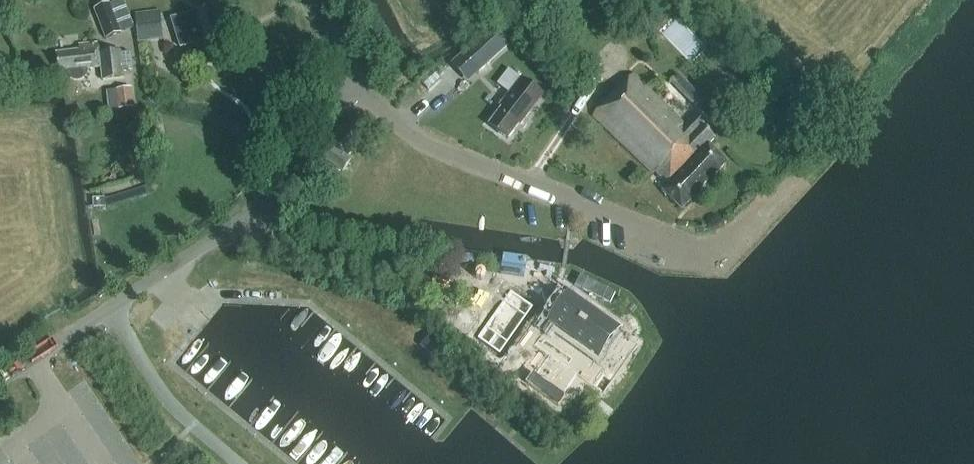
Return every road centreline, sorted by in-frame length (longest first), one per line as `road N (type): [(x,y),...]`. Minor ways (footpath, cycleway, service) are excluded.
road 1 (unclassified): [(794,182),(729,238),(694,248),(458,159),(406,132),(358,83)]
road 2 (unclassified): [(0,384),(174,271),(271,195),(358,83)]

